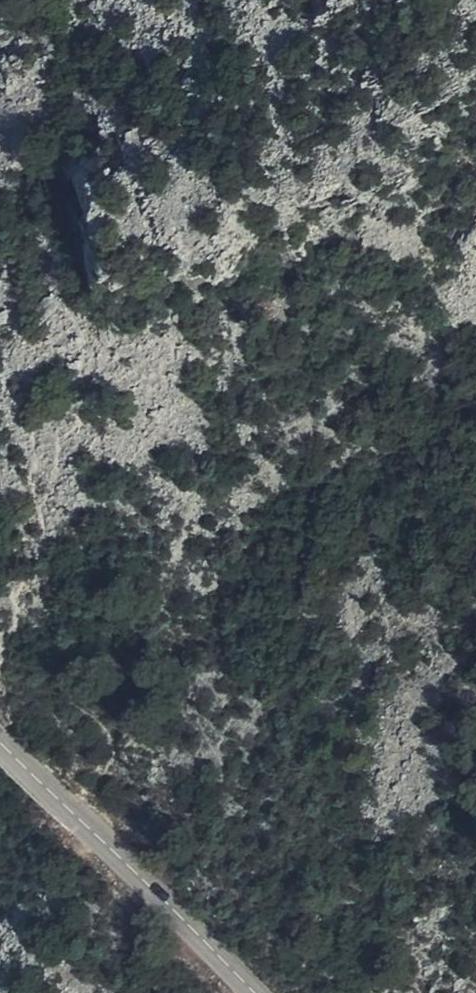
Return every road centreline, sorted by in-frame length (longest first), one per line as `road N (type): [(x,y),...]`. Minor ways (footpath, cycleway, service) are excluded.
road 1 (tertiary): [(0,741),(257,992)]

